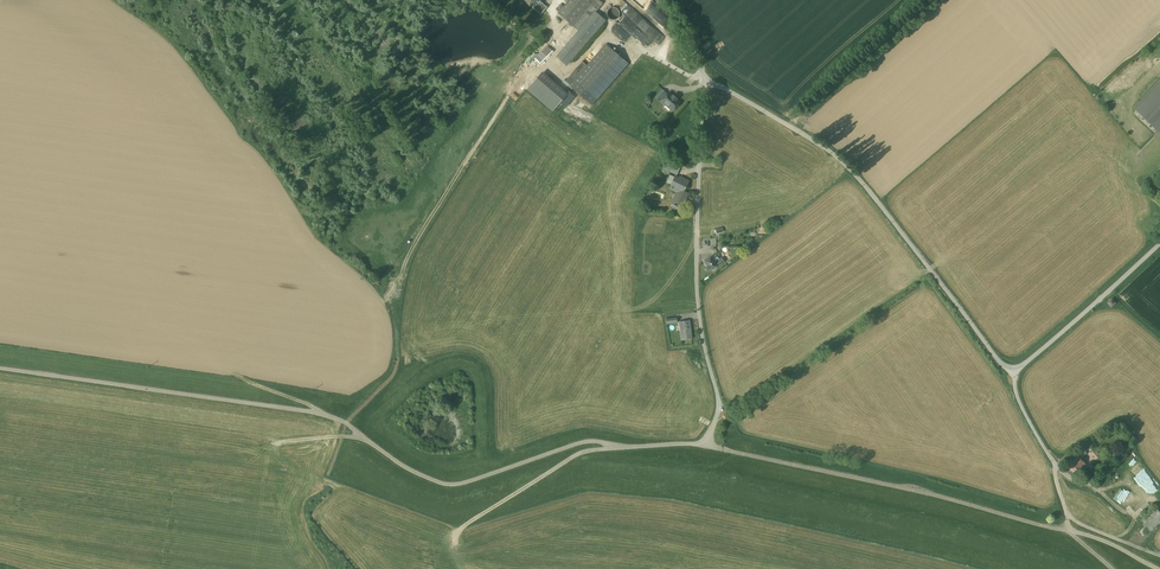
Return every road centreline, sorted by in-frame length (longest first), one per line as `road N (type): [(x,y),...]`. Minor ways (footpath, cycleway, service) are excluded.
road 1 (unclassified): [(705,78),(697,293),(719,403),(705,444),(579,443),(449,485),(313,412),(0,369)]
road 2 (track): [(705,444),(1084,534),(1159,568)]
road 3 (unclassified): [(1014,372),(852,170),(705,78)]
road 4 (unclassified): [(1159,243),(1014,372)]
road 5 (track): [(622,447),(584,451),(465,528)]
road 6 (track): [(399,350),(392,376),(344,425),(326,477)]
road 7 (unclassified): [(1014,372),(1066,512)]

